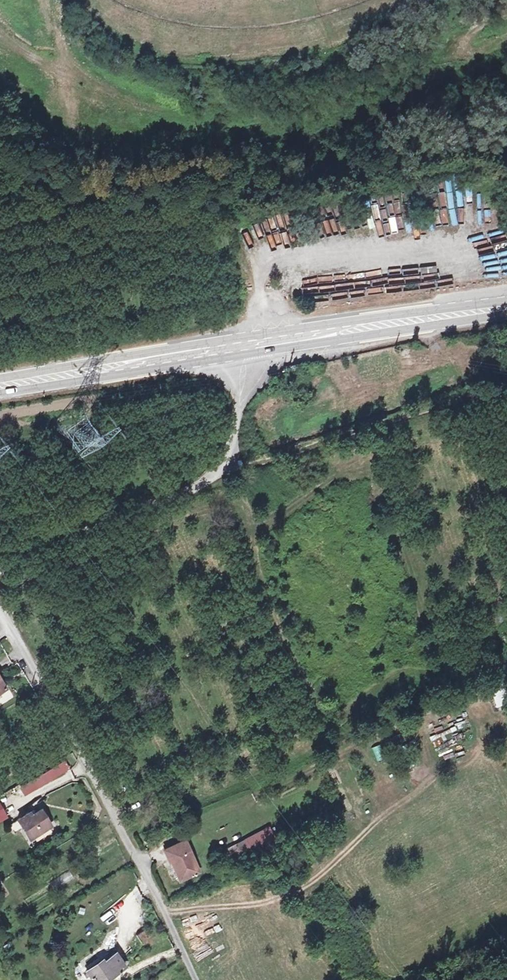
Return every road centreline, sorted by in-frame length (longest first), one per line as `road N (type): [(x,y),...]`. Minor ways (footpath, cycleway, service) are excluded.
road 1 (residential): [(0,616),(200,979)]
road 2 (unclassified): [(0,571),(223,468),(256,345)]
road 3 (track): [(223,468),(506,384)]
road 4 (primary): [(0,382),(256,345)]
road 5 (primary): [(256,345),(506,310)]

